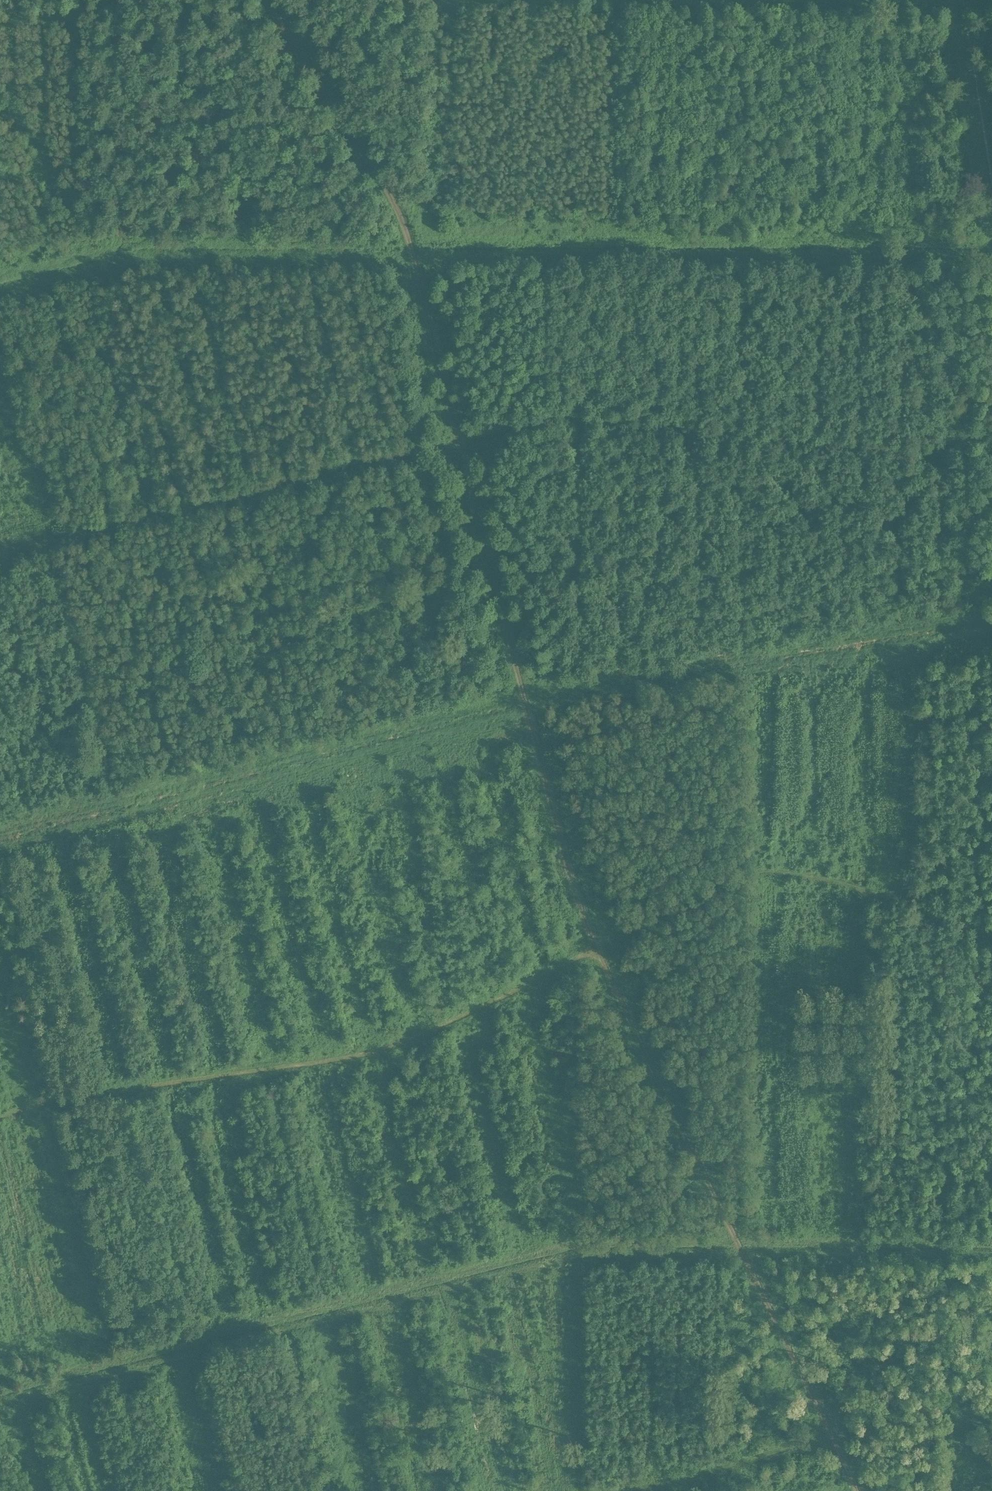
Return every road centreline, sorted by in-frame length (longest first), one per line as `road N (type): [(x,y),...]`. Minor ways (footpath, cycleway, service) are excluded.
road 1 (track): [(268,0),(404,226),(586,922),(856,1490)]
road 2 (track): [(0,1119),(63,1095),(372,1052),(596,946)]
road 3 (track): [(0,555),(459,440)]

